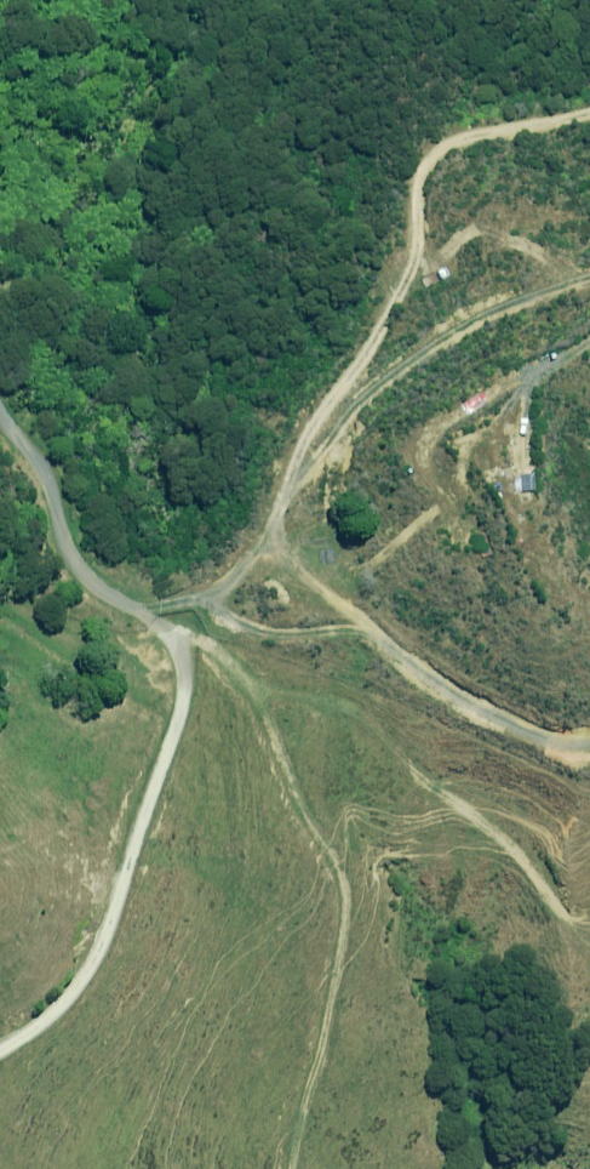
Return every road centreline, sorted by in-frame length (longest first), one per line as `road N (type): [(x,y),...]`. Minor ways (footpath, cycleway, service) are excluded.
road 1 (track): [(589,738),(499,727),(421,674),(338,635),(275,525),(367,357),(406,264),(442,136),(589,106)]
road 2 (unclassified): [(0,401),(45,448),(69,549),(149,607),(188,661),(167,762),(89,977),(0,1043)]
road 3 (track): [(188,661),(317,734),(286,1168)]

